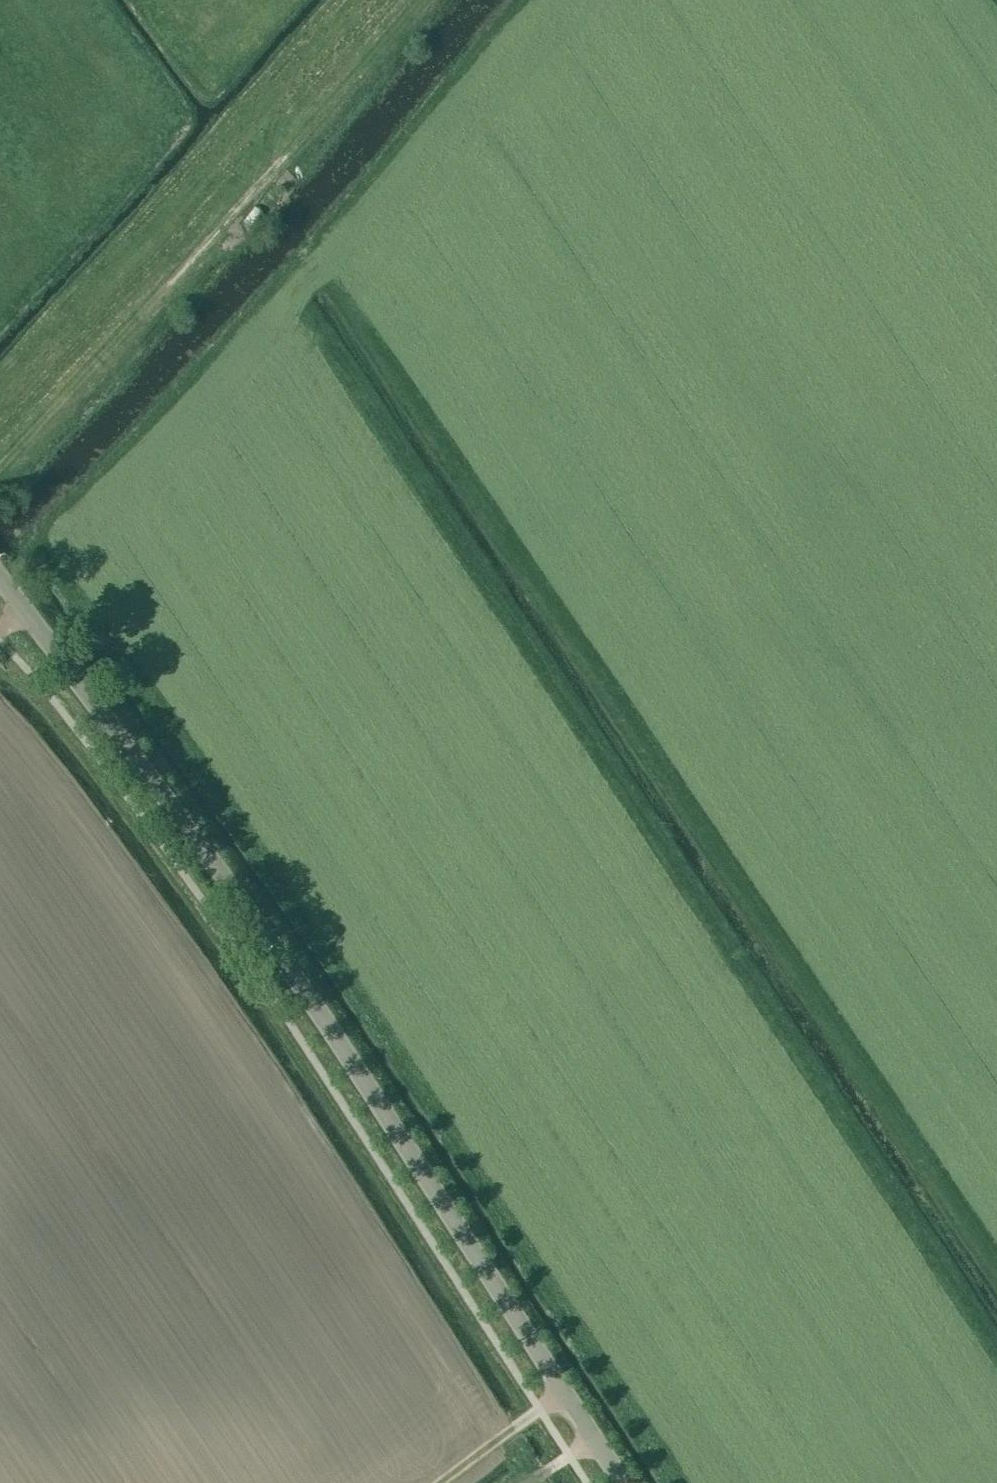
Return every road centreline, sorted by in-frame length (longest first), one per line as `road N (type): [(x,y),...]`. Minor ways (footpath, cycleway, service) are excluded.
road 1 (tertiary): [(632,1482),(253,907),(0,576)]
road 2 (track): [(416,0),(0,462)]
road 3 (track): [(567,1384),(436,1482)]

